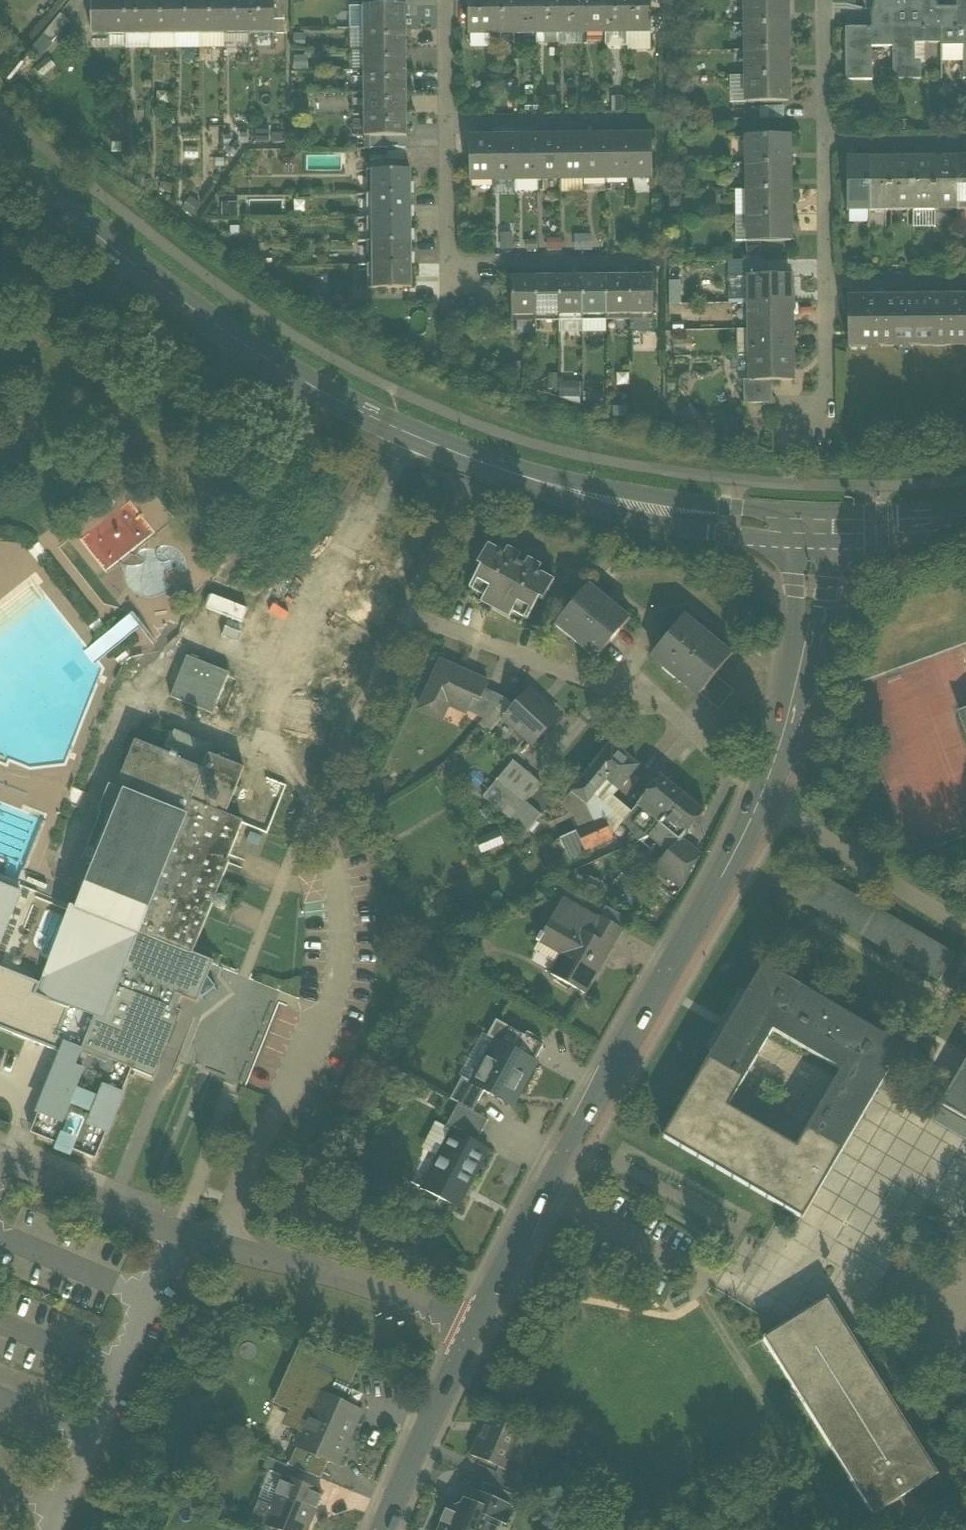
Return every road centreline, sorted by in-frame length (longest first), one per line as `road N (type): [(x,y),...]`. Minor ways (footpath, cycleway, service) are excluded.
road 1 (tertiary): [(818,527),(735,523),(606,500),(419,439),(334,400),(224,331),(0,156)]
road 2 (tertiary): [(762,793),(474,1329)]
road 3 (residential): [(474,1329),(175,1231),(0,1154)]
road 4 (residential): [(403,614),(650,703),(762,793)]
road 5 (tertiary): [(818,527),(805,678),(762,793)]
road 6 (tertiary): [(385,1529),(474,1329)]
road 7 (tertiary): [(965,524),(818,527)]

